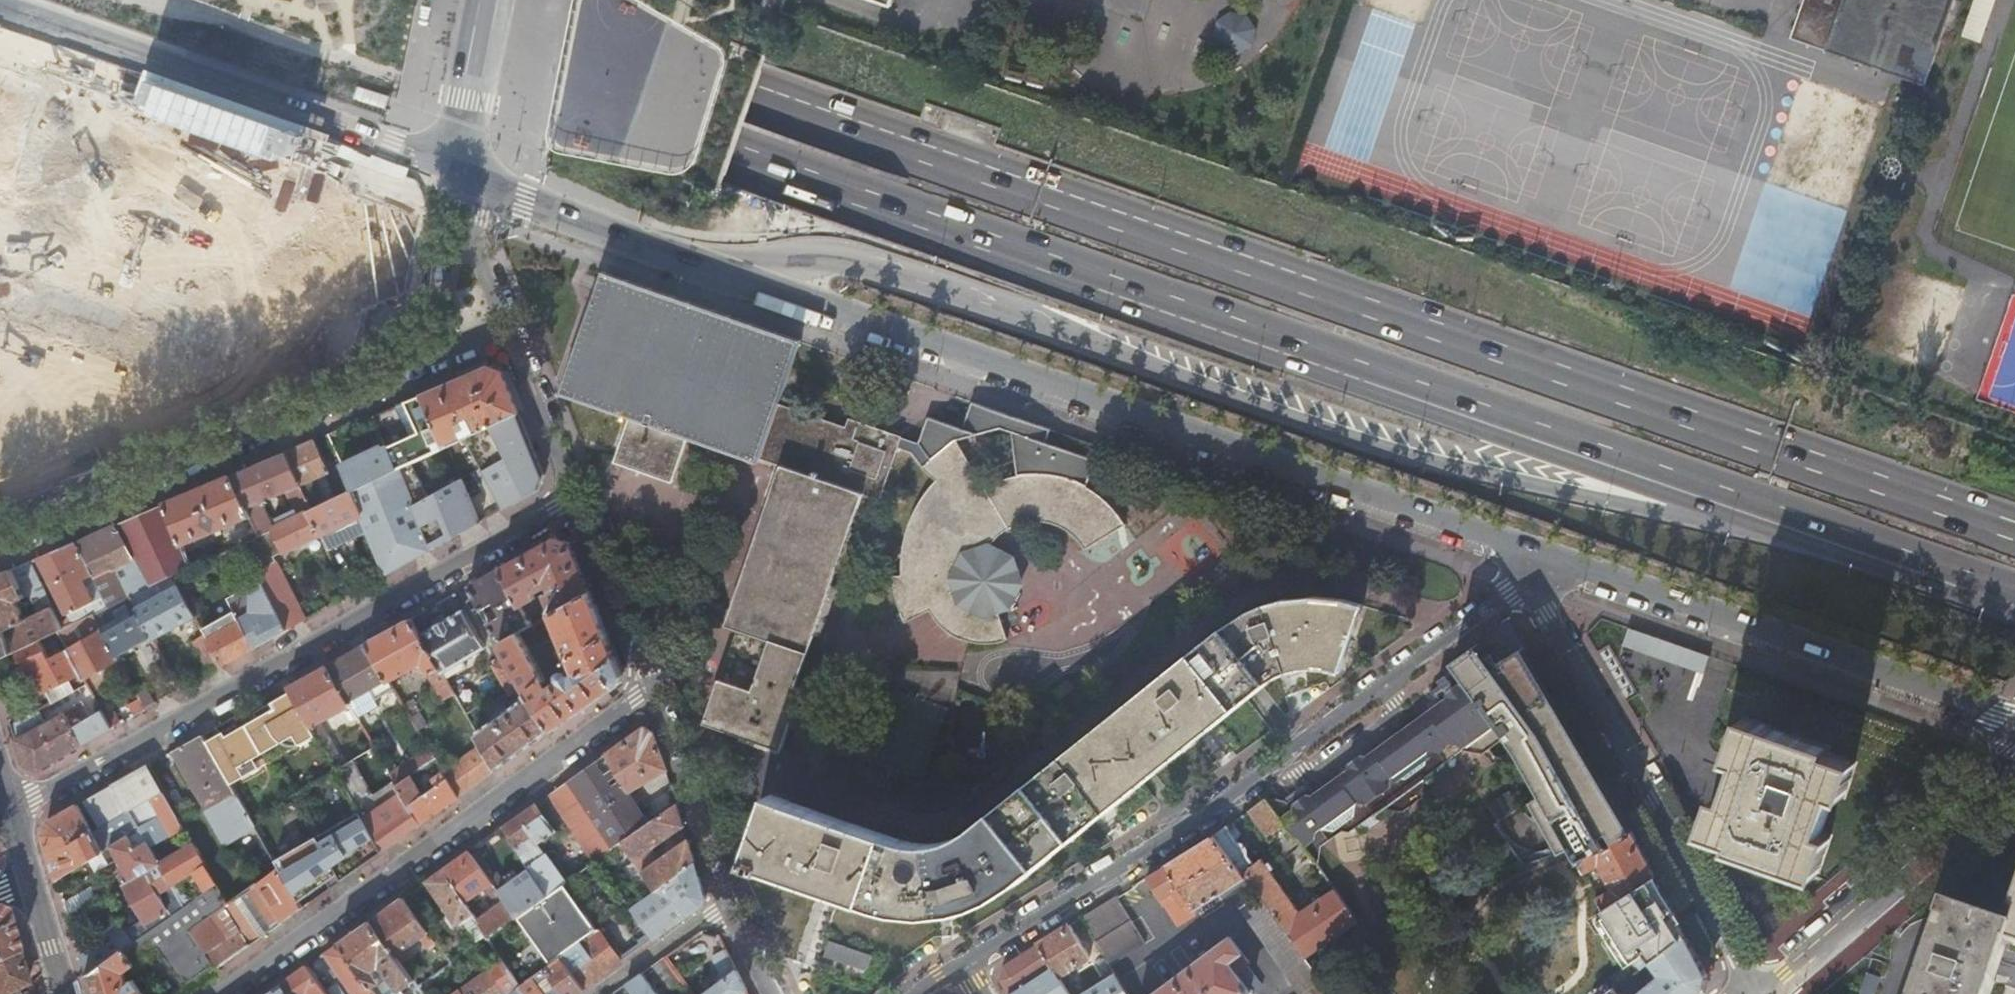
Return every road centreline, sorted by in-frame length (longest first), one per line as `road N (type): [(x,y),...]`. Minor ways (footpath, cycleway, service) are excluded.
road 1 (trunk): [(2014,533),(745,96)]
road 2 (trunk): [(705,268),(864,263),(1205,393),(1470,476),(1671,516),(1795,521)]
road 3 (trunk): [(728,155),(1795,521)]
road 4 (tertiary): [(705,268),(1550,558)]
road 5 (residential): [(1550,558),(1198,815),(964,964)]
road 6 (trunk): [(95,0),(384,99),(728,155)]
road 7 (residential): [(11,810),(577,498)]
road 8 (residential): [(222,993),(652,682)]
road 9 (tertiary): [(1550,558),(2014,718)]
road 10 (trunk): [(266,0),(728,155)]
road 11 (tertiary): [(0,16),(456,174)]
road 12 (residential): [(1749,984),(1548,613),(1550,558)]
road 13 (residential): [(416,368),(0,536)]
road 14 (residential): [(1749,984),(2014,778)]
road 15 (trunk): [(745,96),(475,0)]
road 16 (tertiary): [(456,174),(705,268)]
road 17 (trunk): [(1795,521),(2014,597)]
road 18 (residential): [(739,894),(652,682)]
road 19 (trunk): [(745,96),(568,0)]
road 20 (residential): [(652,682),(577,498)]
road 21 (residential): [(456,174),(416,368)]
road 22 (residential): [(577,498),(510,327)]
road 23 (tertiary): [(456,174),(485,0)]
road 24 (residential): [(510,327),(456,174)]

